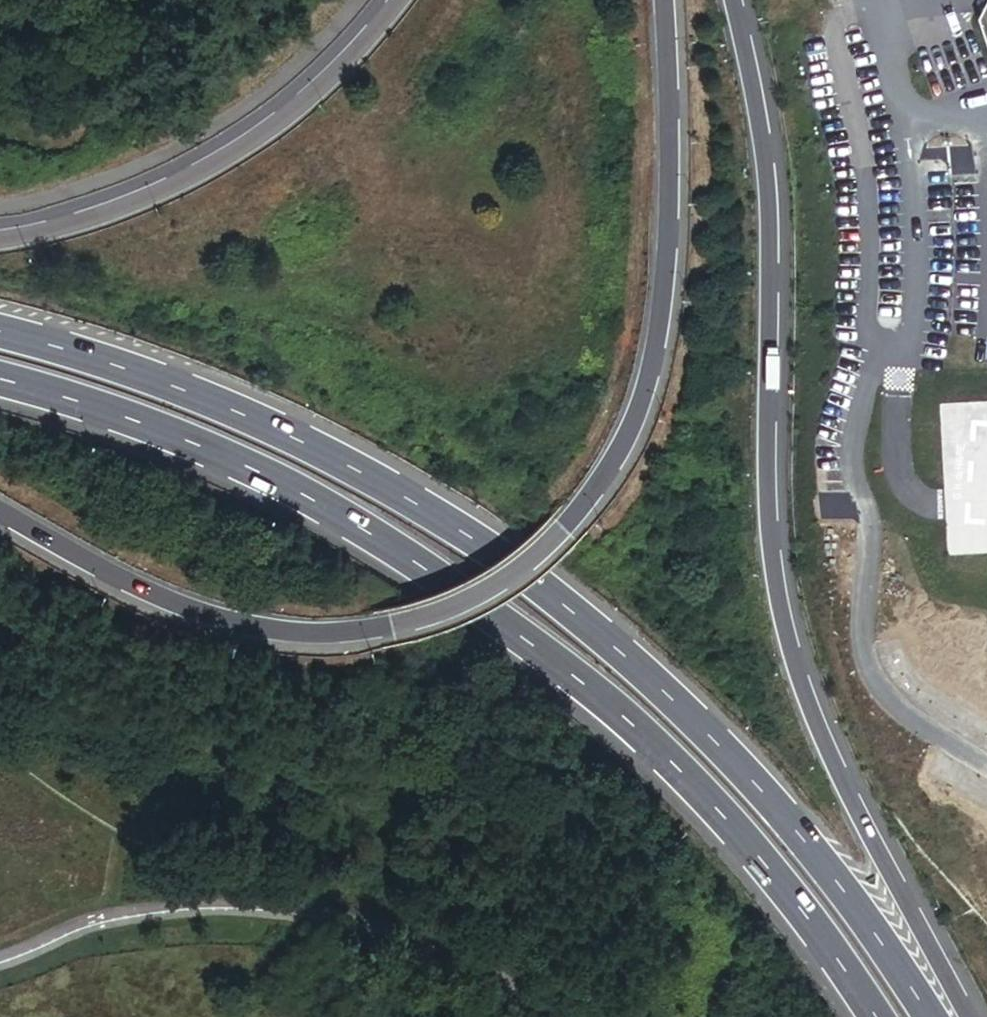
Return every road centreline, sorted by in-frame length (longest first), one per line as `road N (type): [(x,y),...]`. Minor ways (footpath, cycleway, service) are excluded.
road 1 (trunk): [(927,1016),(881,942),(769,801),(631,660),(533,583),(435,517),(221,405),(0,334)]
road 2 (trunk): [(0,514),(188,615),(262,636),(327,642),(400,628),(472,601),(517,572),(601,484),(633,430),(652,370),(664,303),(665,0)]
road 3 (trunk): [(0,379),(203,447),(308,498),(509,629),(596,695),(744,842),(874,1016)]
road 4 (trunk): [(969,1016),(836,771),(780,610),(767,501),(772,230),(760,96),(737,0)]
road 5 (trunk): [(402,0),(382,32),(265,128),(155,190),(0,238)]

